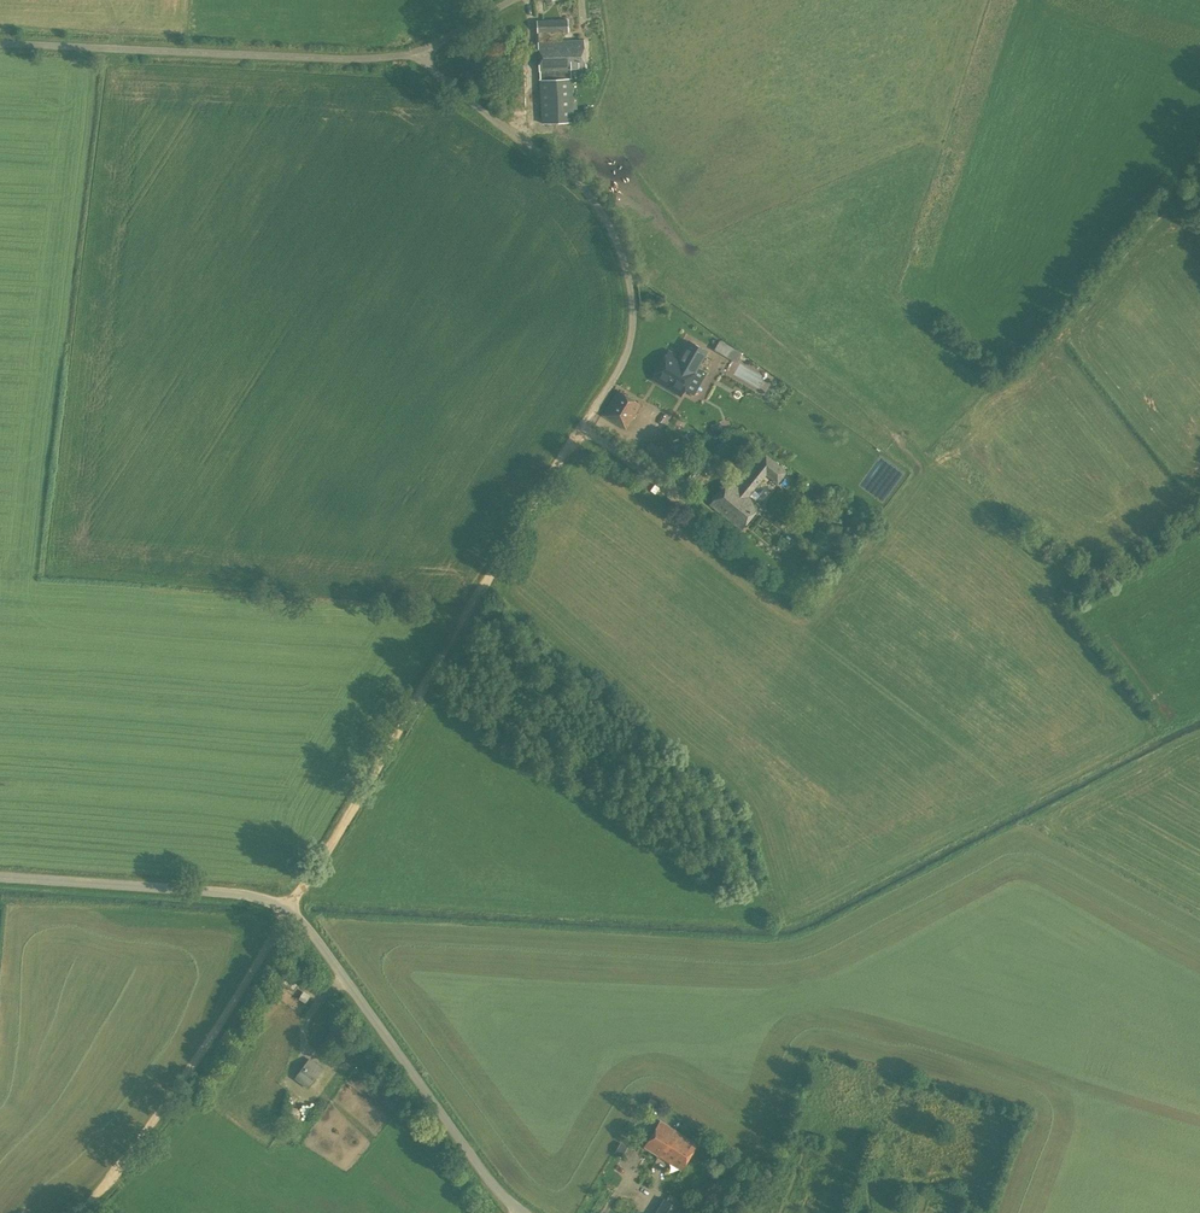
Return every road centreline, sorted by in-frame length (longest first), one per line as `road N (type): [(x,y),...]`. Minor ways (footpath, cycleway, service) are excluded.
road 1 (track): [(582,424),(179,1078),(78,1212)]
road 2 (unclassified): [(523,1212),(492,1186),(323,933),(289,896),(0,871)]
road 3 (unclassified): [(582,424),(632,335),(629,265),(619,233),(577,175),(439,75),(426,56)]
road 4 (unclassified): [(426,56),(0,37)]

